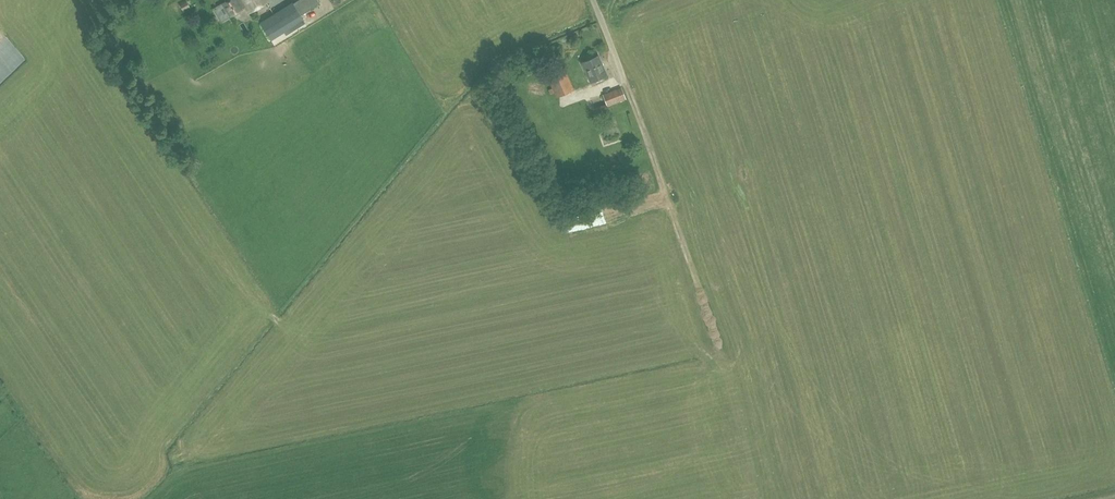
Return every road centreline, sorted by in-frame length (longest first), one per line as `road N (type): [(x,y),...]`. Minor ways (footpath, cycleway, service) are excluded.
road 1 (track): [(629,95),(731,387),(750,498)]

